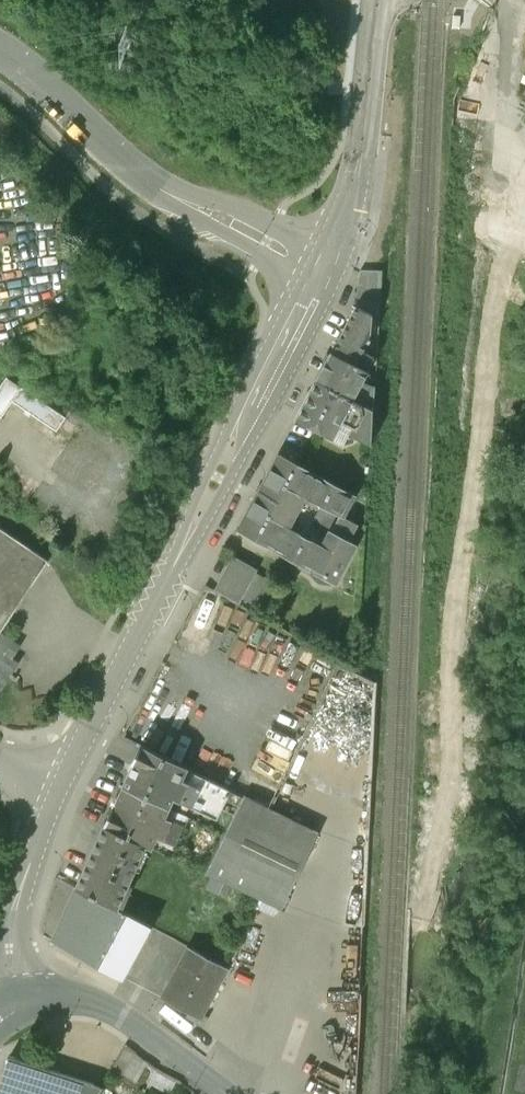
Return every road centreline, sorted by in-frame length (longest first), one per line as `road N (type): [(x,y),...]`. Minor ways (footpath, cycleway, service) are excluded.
road 1 (tertiary): [(58,797),(320,272)]
road 2 (unclassified): [(320,272),(161,189),(0,52)]
road 3 (tertiary): [(320,272),(349,207),(382,0)]
road 4 (secondary): [(225,1093),(132,1018),(91,999),(28,998)]
road 5 (tertiary): [(28,998),(15,904),(58,797)]

